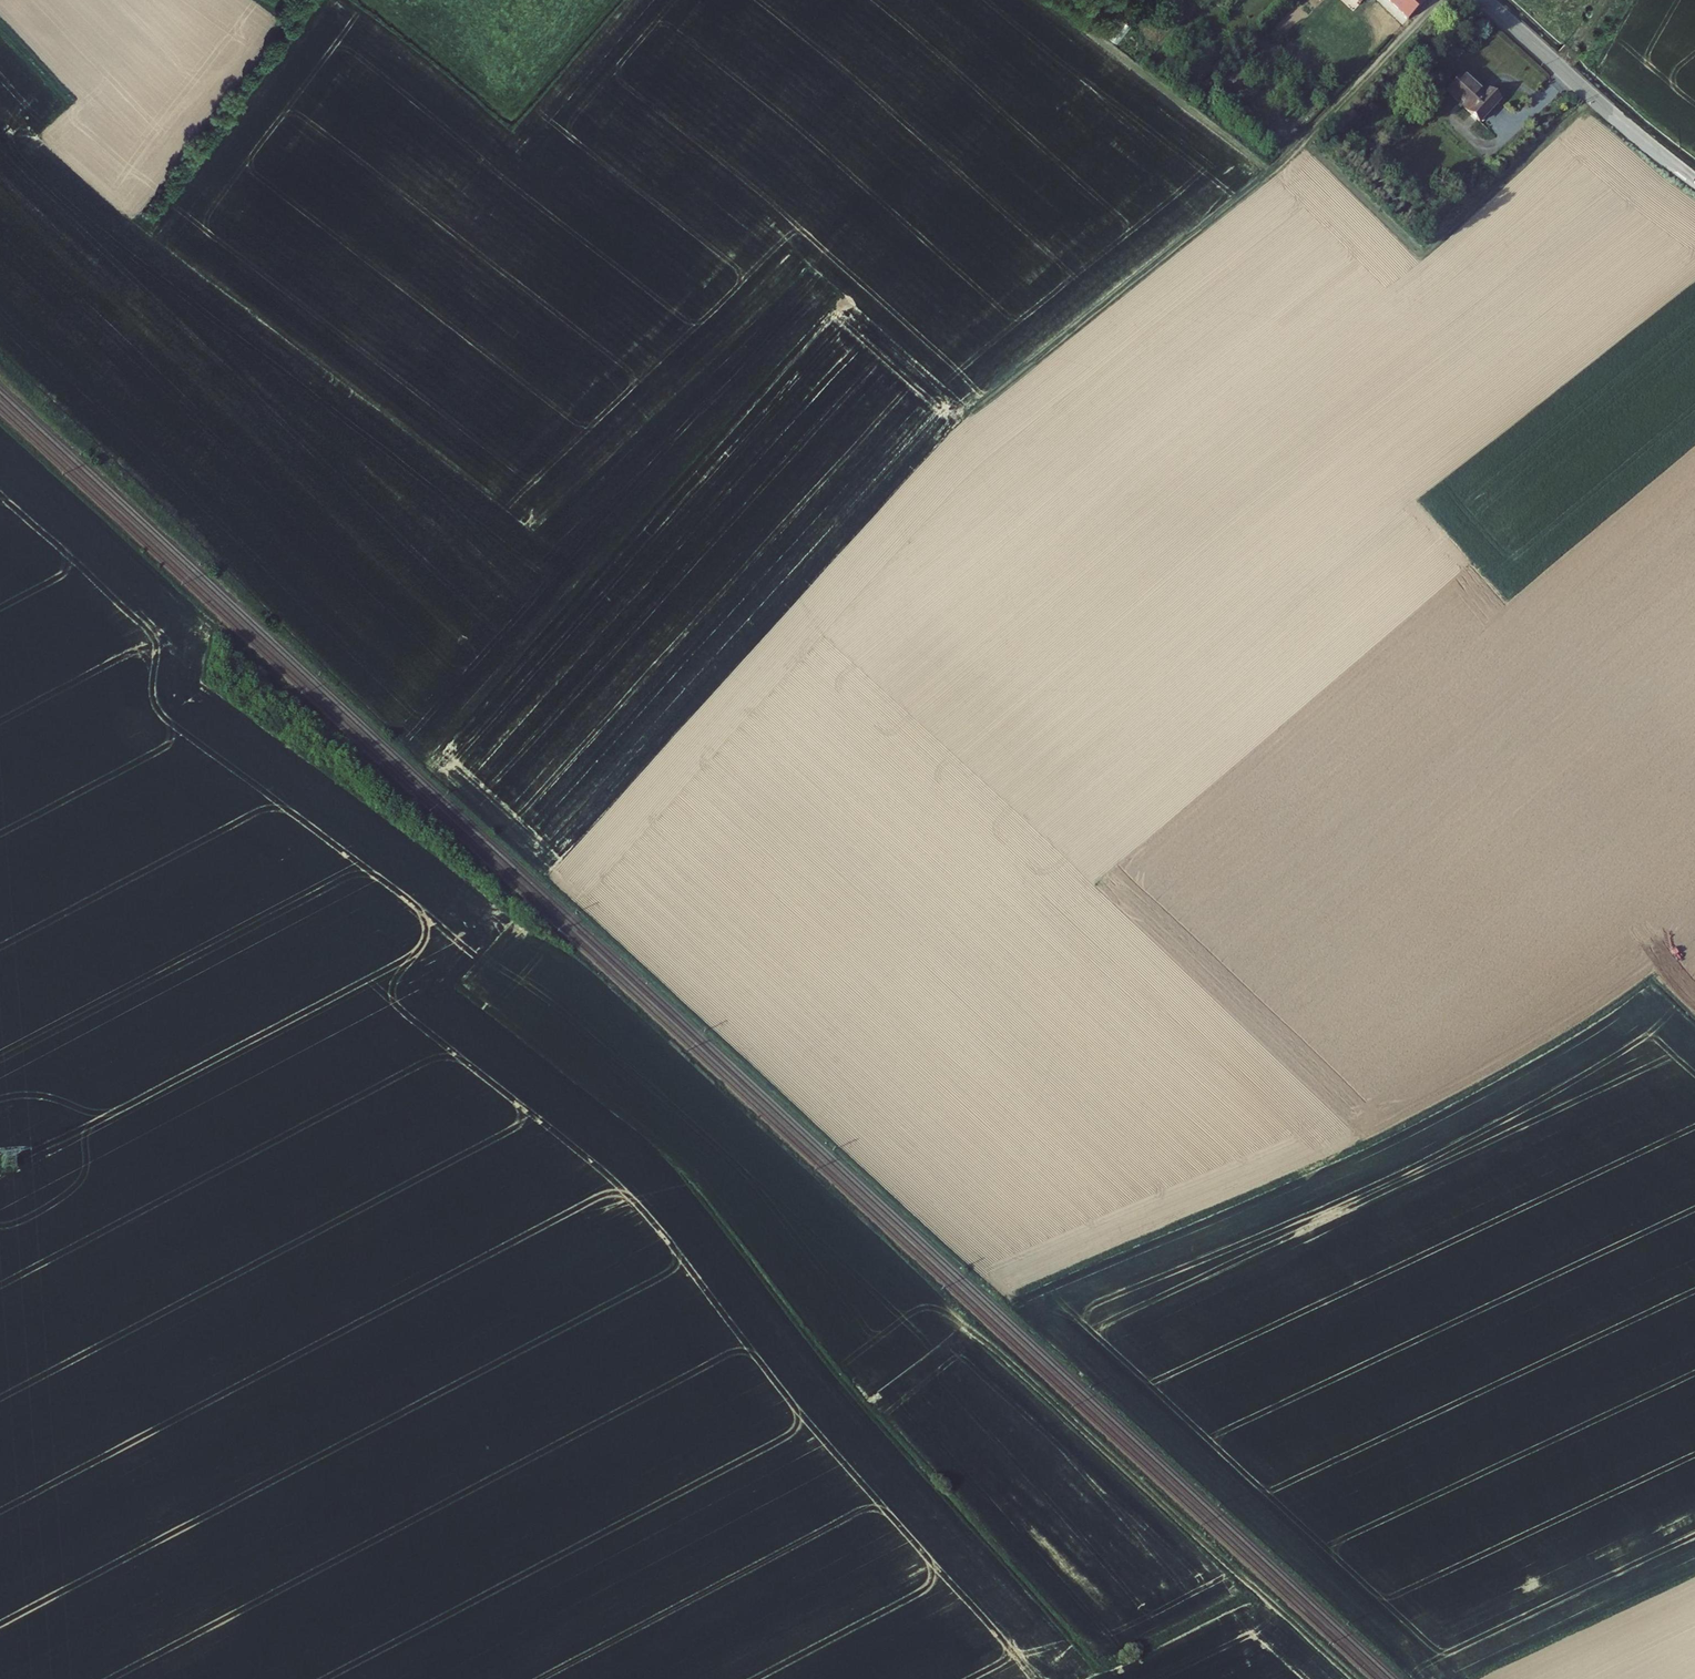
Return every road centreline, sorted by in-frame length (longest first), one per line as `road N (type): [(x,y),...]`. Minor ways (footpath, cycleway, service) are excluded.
road 1 (track): [(1353,1678),(968,1332)]
road 2 (tertiary): [(1485,0),(1694,182)]

